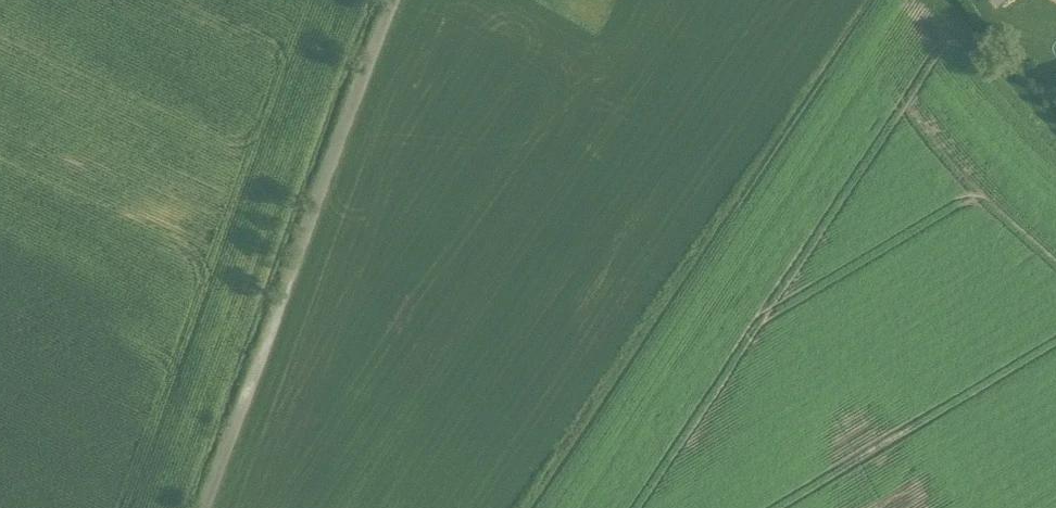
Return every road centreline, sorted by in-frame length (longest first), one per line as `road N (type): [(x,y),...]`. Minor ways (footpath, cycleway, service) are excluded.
road 1 (unclassified): [(394,0),(203,507)]

